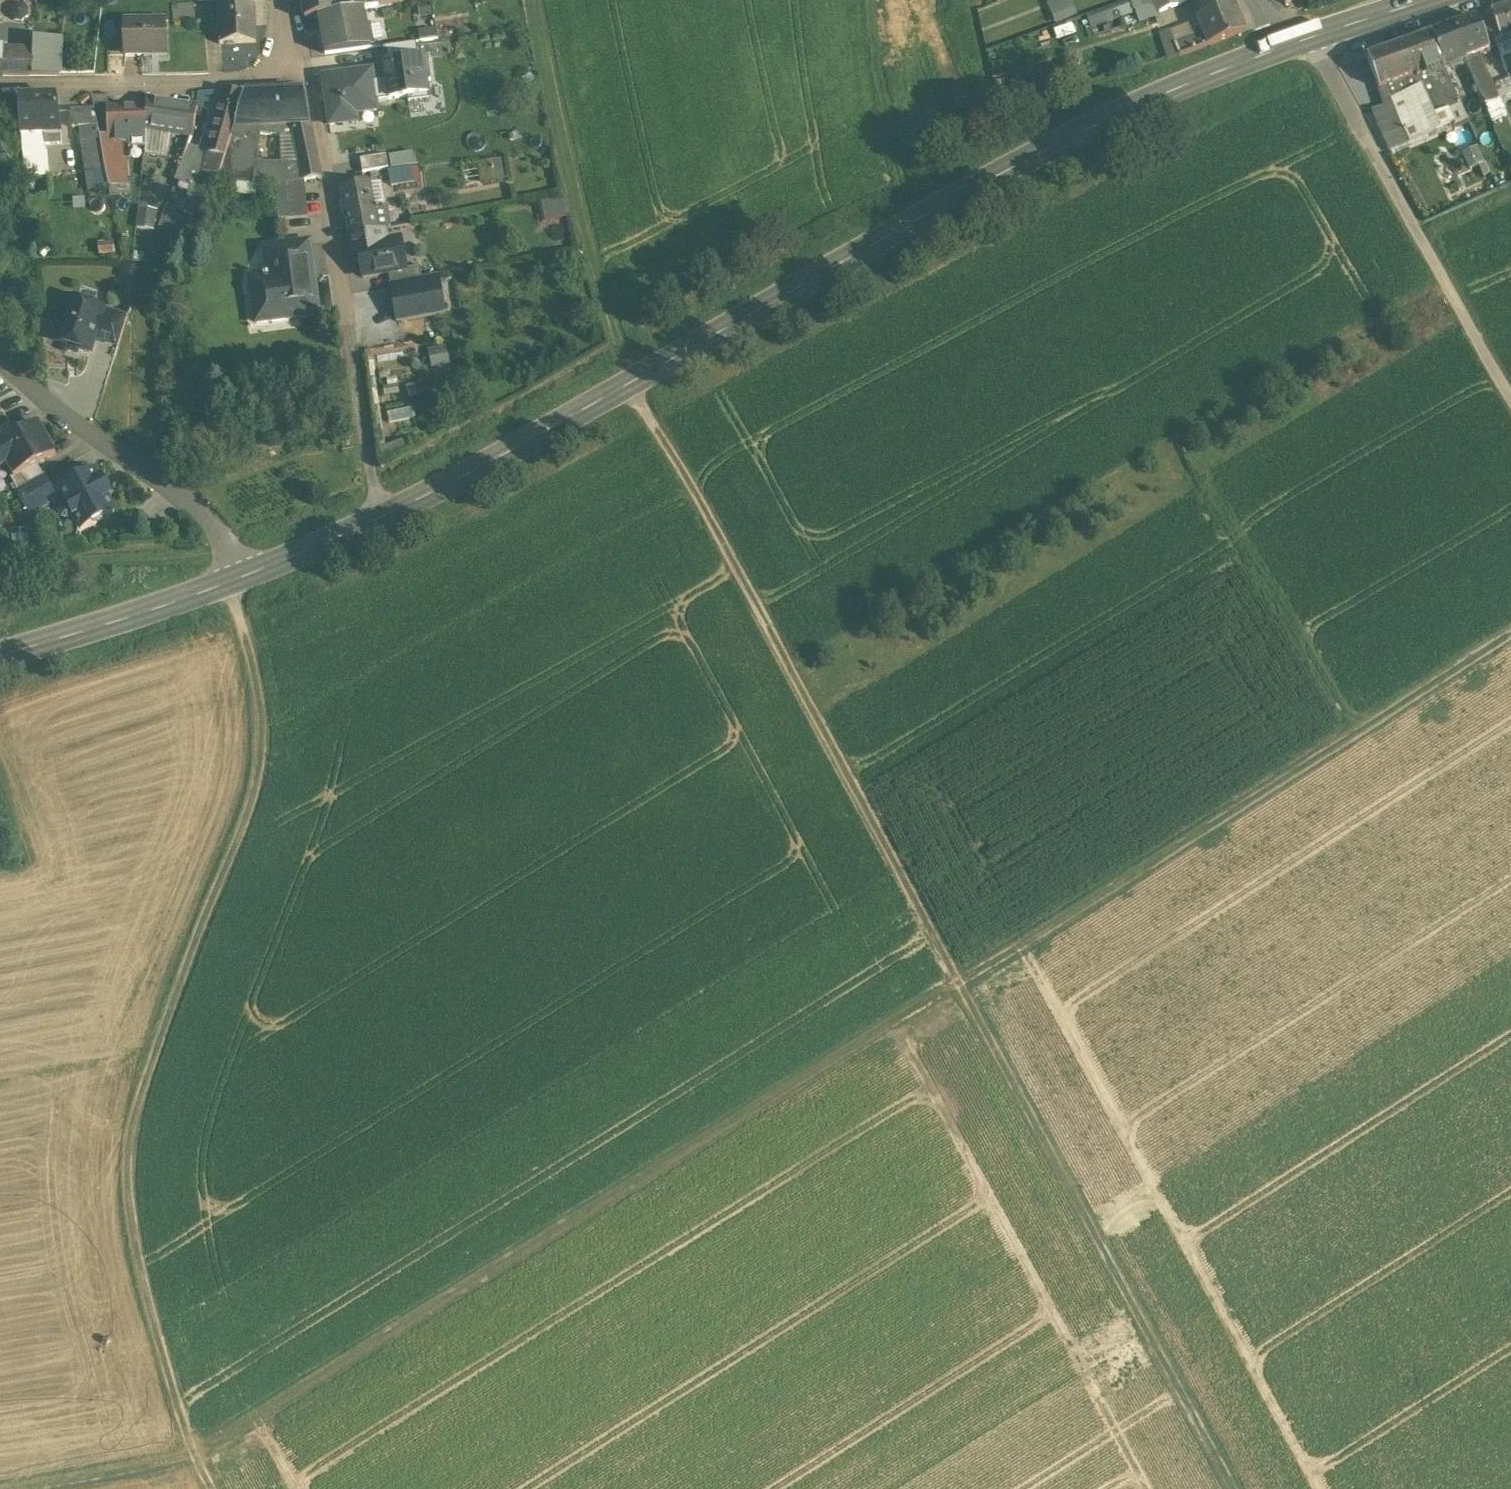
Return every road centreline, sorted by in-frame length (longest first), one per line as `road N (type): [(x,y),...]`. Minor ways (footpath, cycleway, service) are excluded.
road 1 (track): [(1510,635),(195,1456),(19,1488)]
road 2 (track): [(536,0),(573,200),(632,382),(1237,1488)]
road 3 (secondary): [(1286,46),(1123,108),(501,457),(234,579)]
road 4 (track): [(234,579),(264,716),(261,767),(132,1120),(128,1169),(154,1317),(195,1456),(213,1488)]
road 5 (track): [(1311,36),(1510,394)]
road 6 (residential): [(0,82),(284,78),(280,0)]
road 7 (residential): [(234,579),(196,505),(0,364)]
road 8 (track): [(1210,489),(1360,730)]
road 9 (secondary): [(234,579),(0,653)]
road 10 (track): [(0,569),(227,559)]
road 11 (secondary): [(1428,0),(1286,46)]

